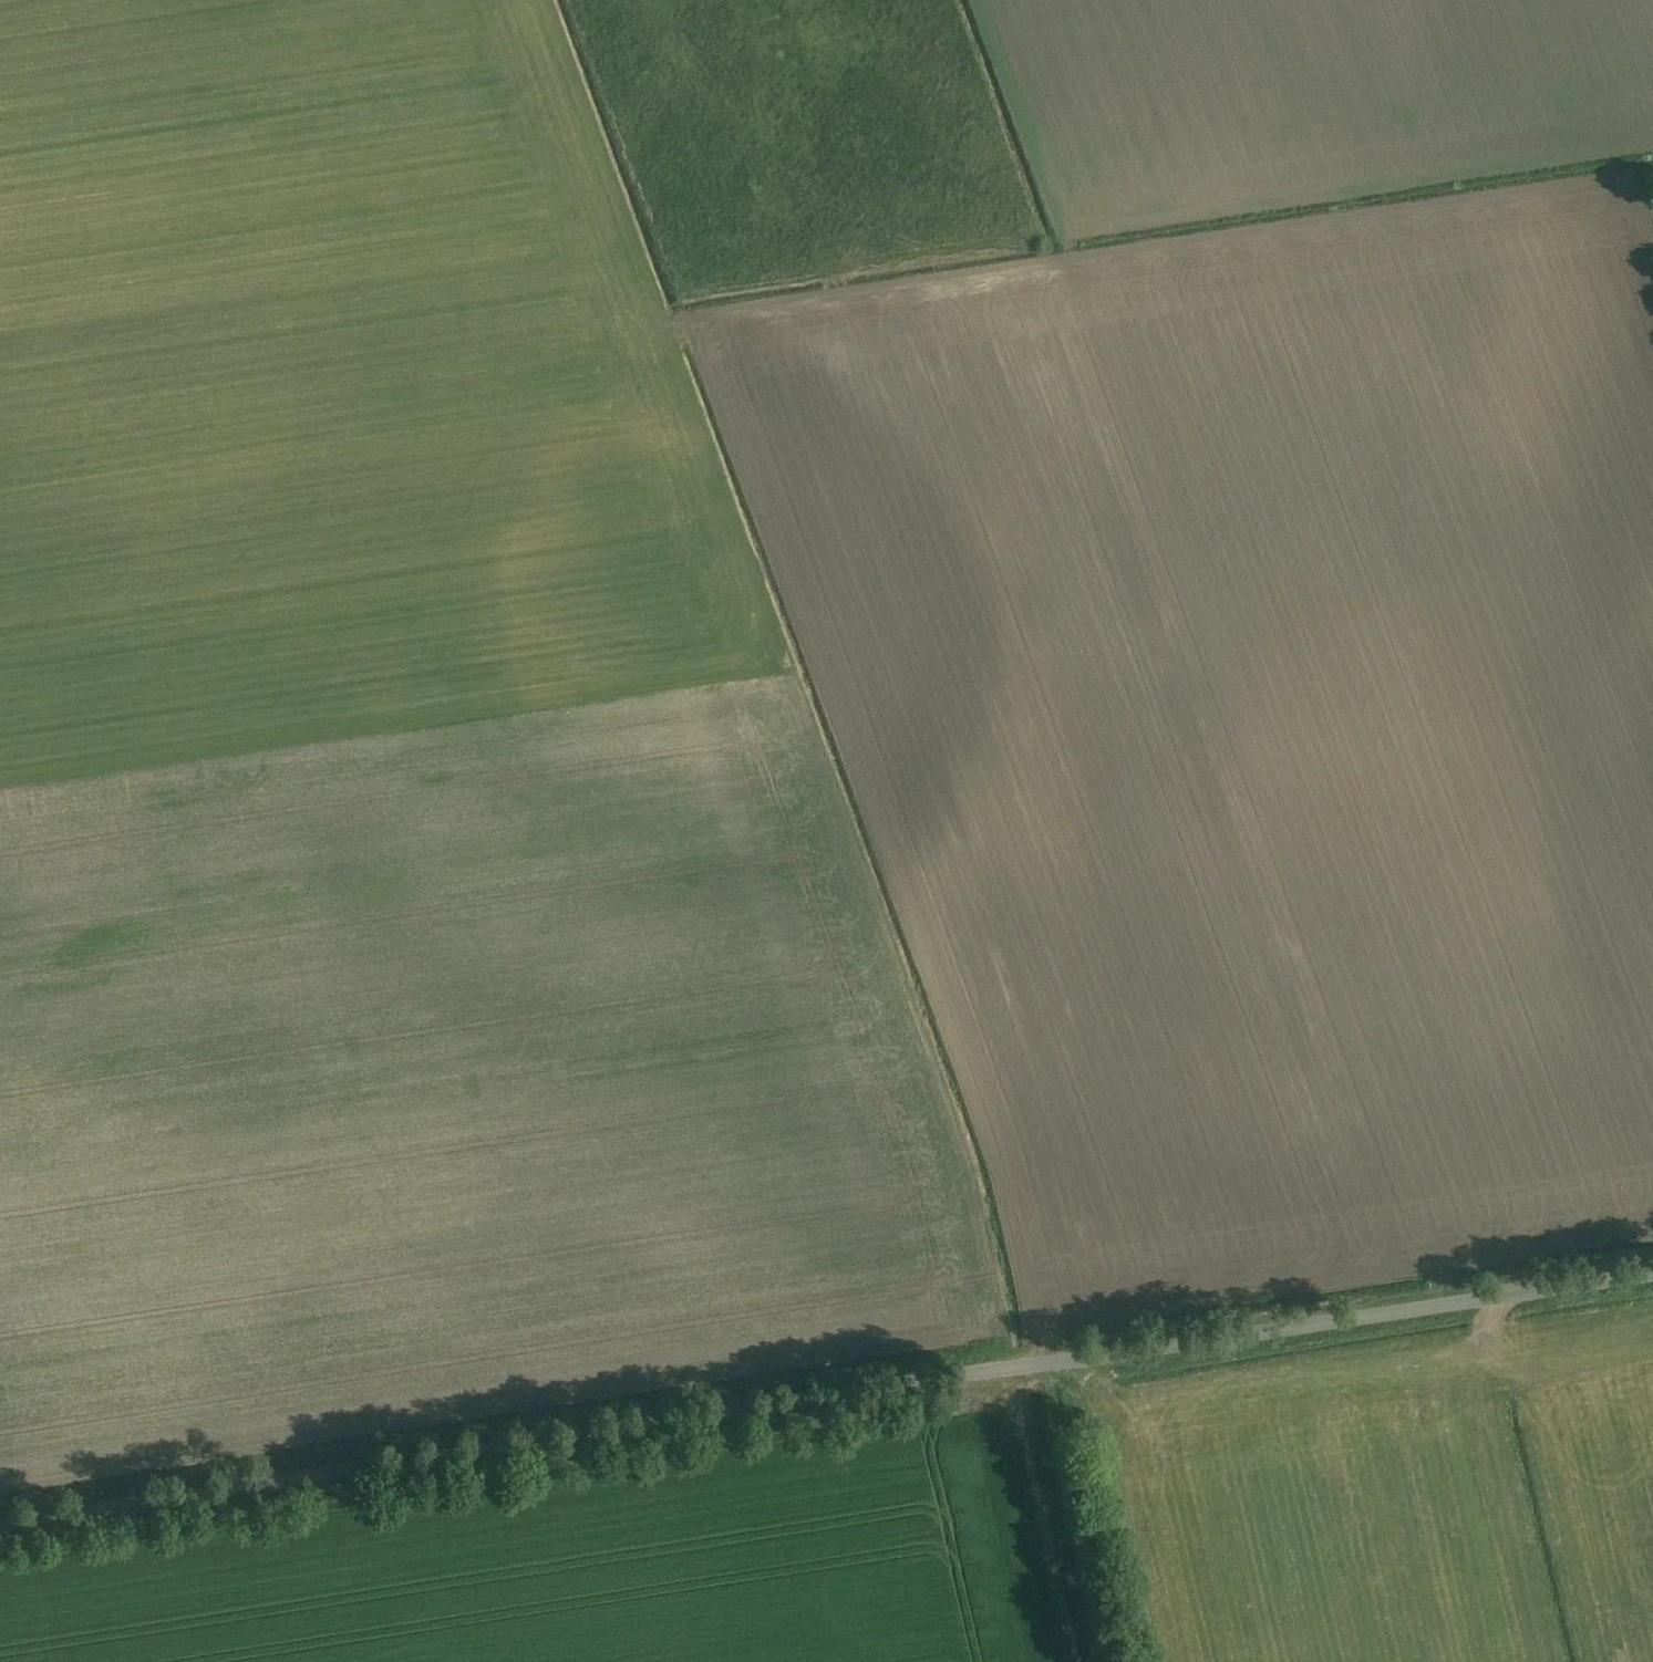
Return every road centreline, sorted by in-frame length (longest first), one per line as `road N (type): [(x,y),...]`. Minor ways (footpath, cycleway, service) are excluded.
road 1 (unclassified): [(1652,1271),(0,1522)]
road 2 (track): [(1033,1364),(1099,1661)]

